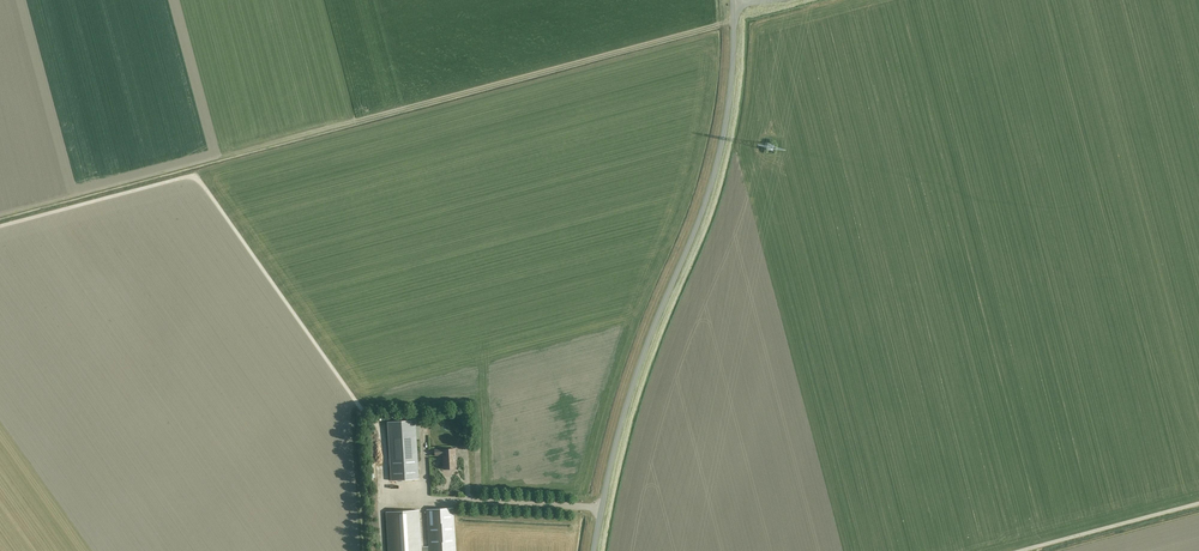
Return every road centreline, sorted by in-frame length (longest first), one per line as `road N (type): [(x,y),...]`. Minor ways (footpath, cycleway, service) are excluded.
road 1 (track): [(0,226),(194,178),(379,426),(386,498)]
road 2 (unclassified): [(592,550),(633,382),(715,170),(731,84),(733,3)]

